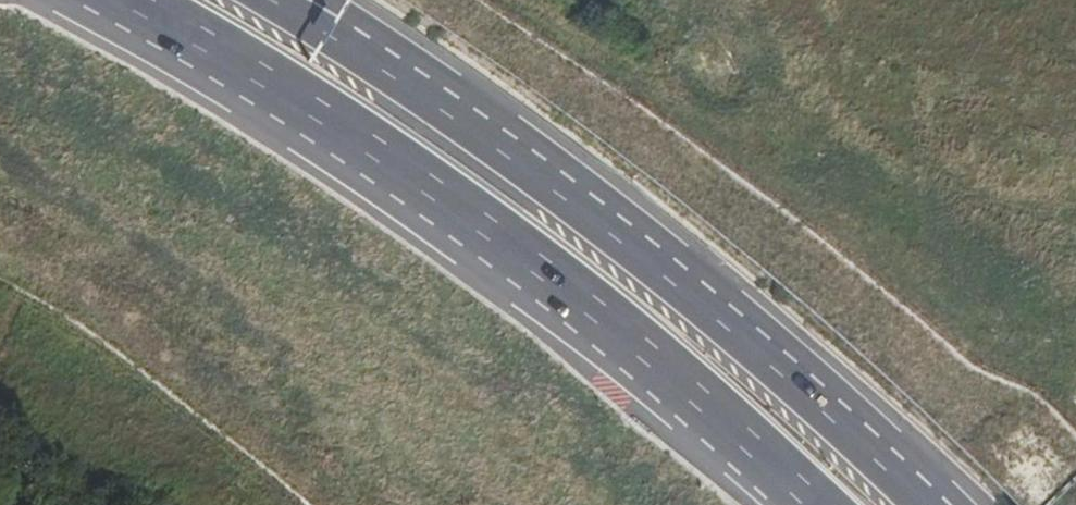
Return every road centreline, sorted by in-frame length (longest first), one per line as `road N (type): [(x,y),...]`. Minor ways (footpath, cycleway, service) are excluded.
road 1 (trunk): [(134,0),(475,226),(792,504)]
road 2 (trunk): [(922,504),(750,343),(337,26)]

